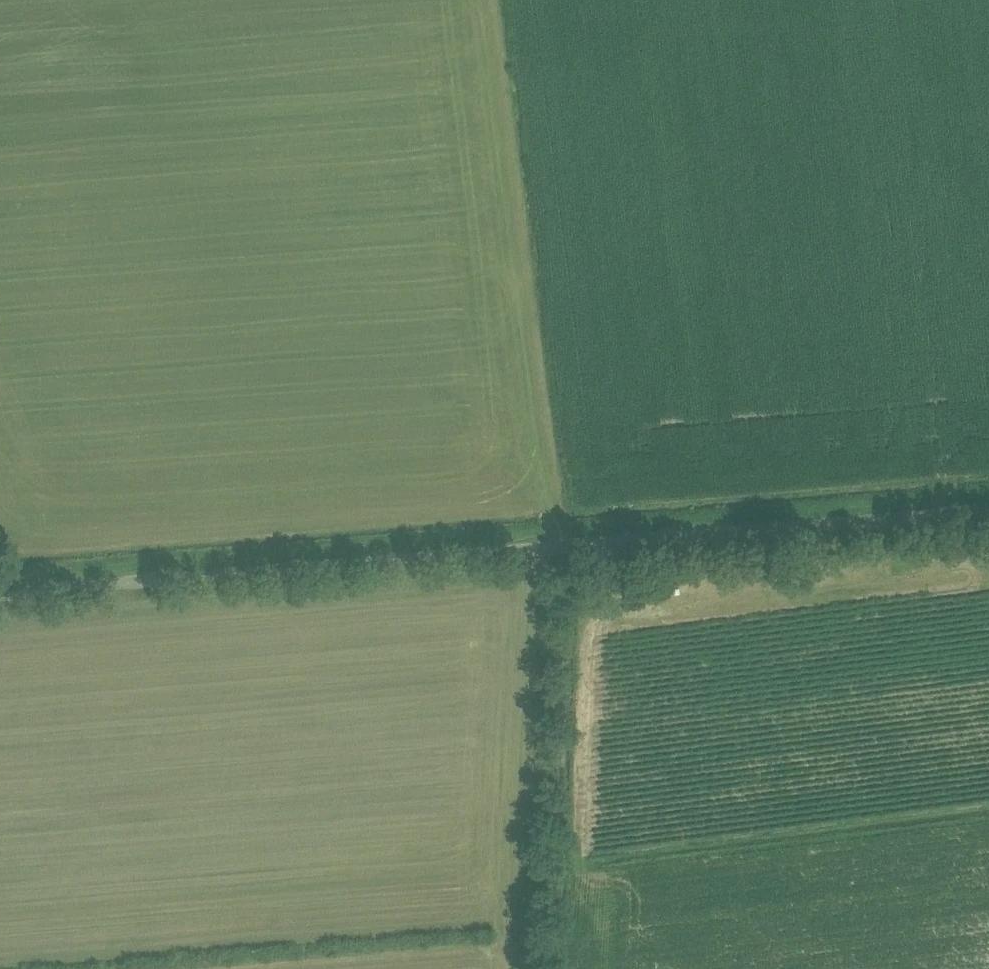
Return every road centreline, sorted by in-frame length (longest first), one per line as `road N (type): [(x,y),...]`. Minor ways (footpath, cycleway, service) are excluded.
road 1 (unclassified): [(0,597),(988,513)]

